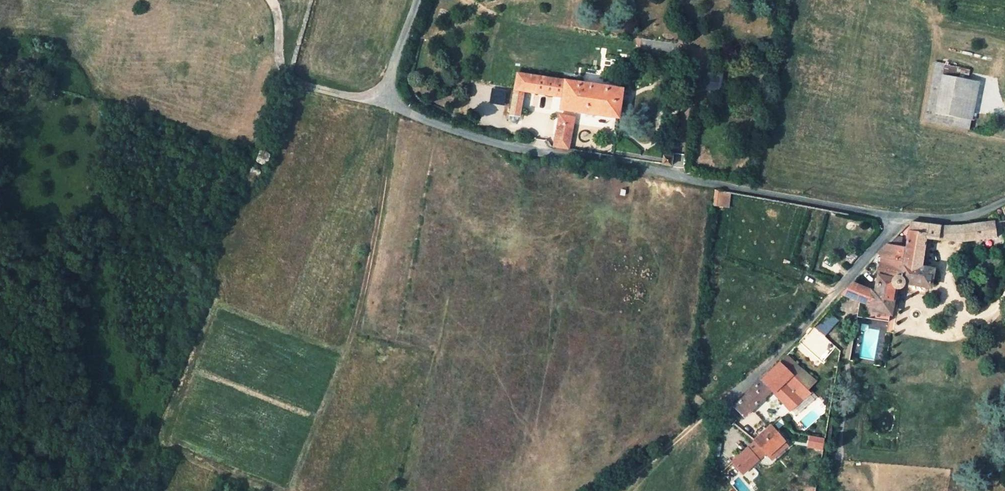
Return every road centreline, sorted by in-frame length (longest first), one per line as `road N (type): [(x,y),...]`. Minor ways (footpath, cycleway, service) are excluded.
road 1 (unclassified): [(1004,201),(970,217),(901,216),(489,143),(424,121),(385,99),(415,0)]
road 2 (track): [(385,99),(304,89),(282,71),(275,5),(268,0)]
road 3 (track): [(605,490),(726,400)]

